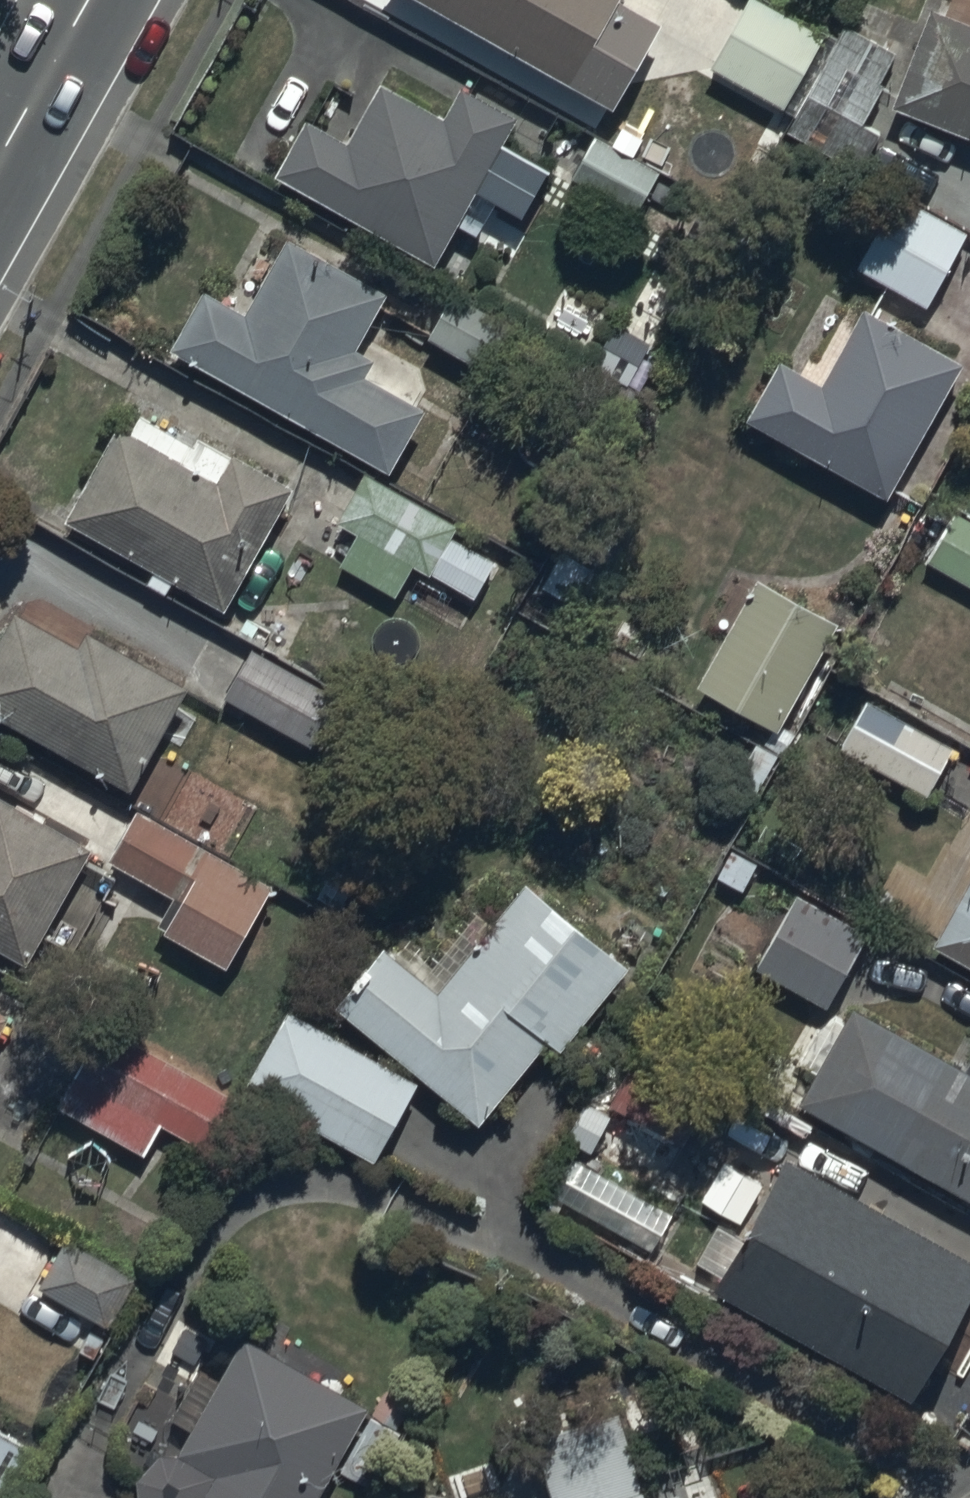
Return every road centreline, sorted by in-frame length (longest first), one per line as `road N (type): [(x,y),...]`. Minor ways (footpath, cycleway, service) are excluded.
road 1 (secondary): [(86,0),(0,154)]

